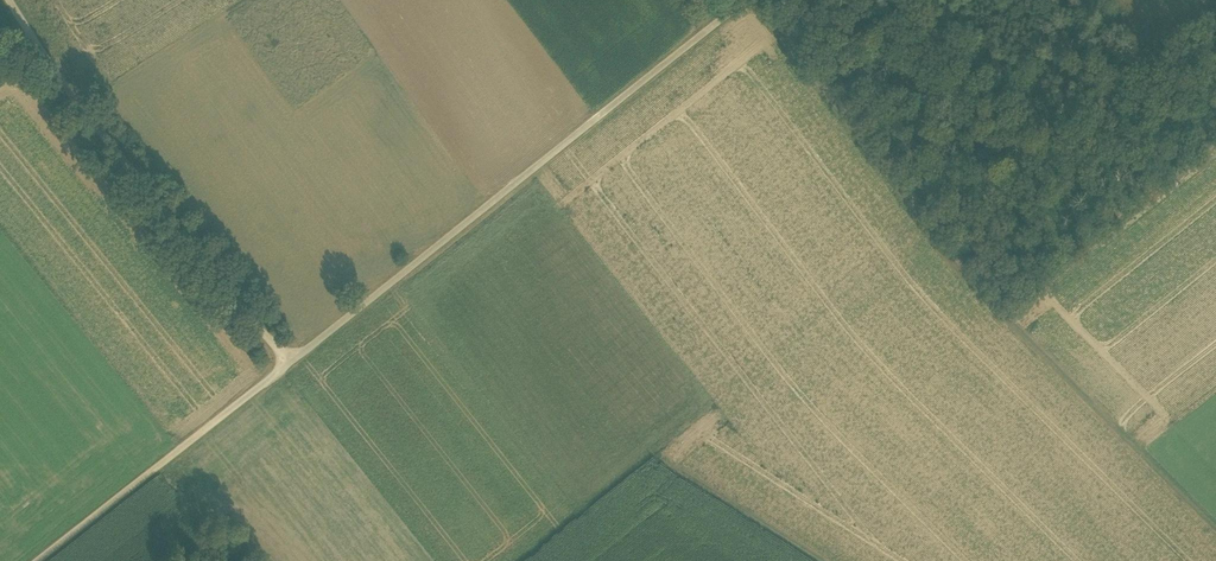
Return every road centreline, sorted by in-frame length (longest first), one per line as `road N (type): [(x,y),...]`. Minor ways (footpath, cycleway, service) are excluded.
road 1 (track): [(615,493),(1215,6)]
road 2 (unclassified): [(752,0),(292,359)]
road 3 (unclassified): [(10,0),(36,47),(292,359)]
road 4 (track): [(1215,532),(908,254)]
road 5 (track): [(292,359),(37,560)]
road 6 (track): [(808,560),(652,463)]

